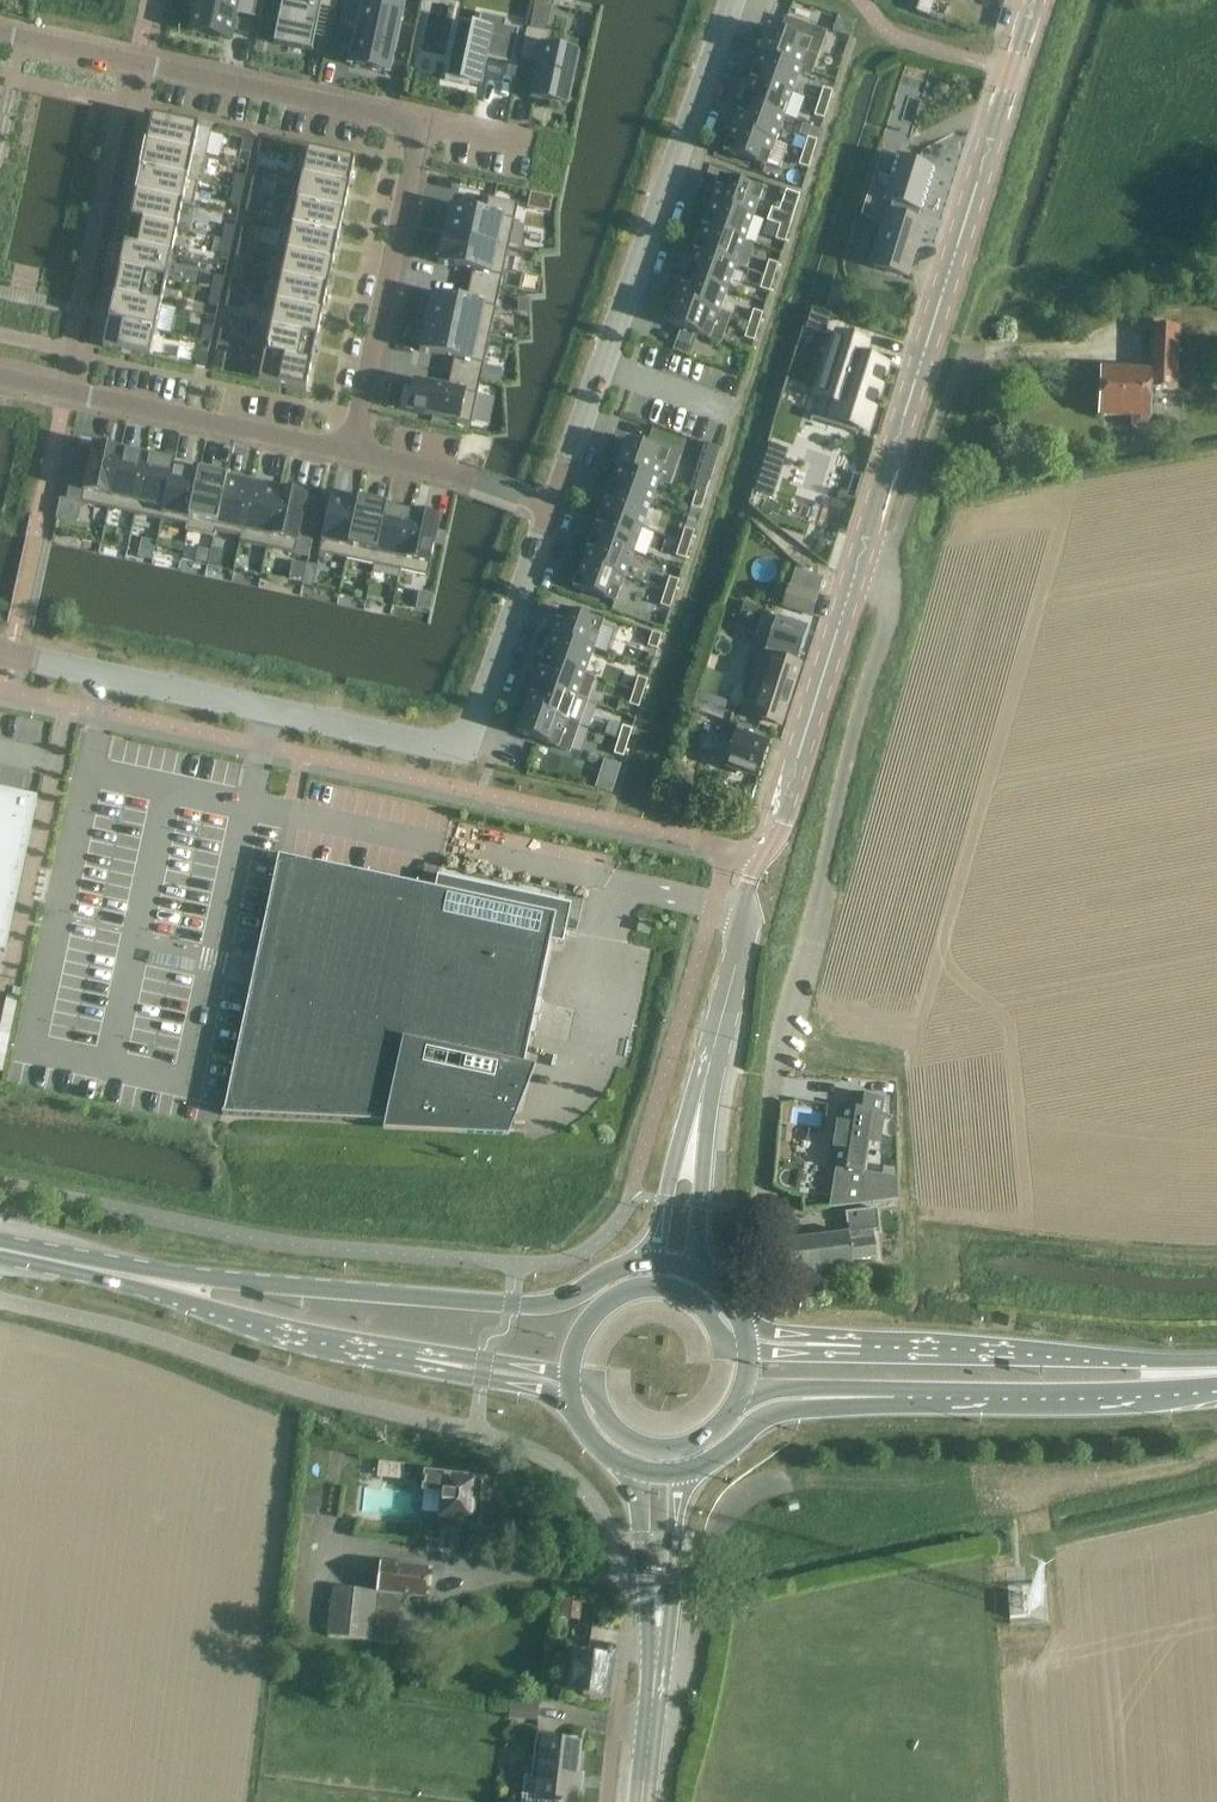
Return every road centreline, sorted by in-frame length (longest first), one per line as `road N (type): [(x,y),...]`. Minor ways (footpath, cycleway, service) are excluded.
road 1 (unclassified): [(701,1095),(751,878),(780,834),(803,735),(1033,0)]
road 2 (tertiary): [(733,0),(551,509)]
road 3 (primary): [(647,1263),(533,1307),(119,1276)]
road 4 (tertiary): [(0,653),(460,747)]
road 5 (residential): [(418,124),(0,35)]
road 6 (residential): [(0,378),(350,452)]
road 7 (primary): [(1216,1362),(870,1347)]
road 8 (residential): [(418,124),(350,452)]
road 9 (primary): [(911,1399),(1216,1391)]
road 10 (primary): [(119,1276),(212,1316),(392,1357)]
road 11 (track): [(968,335),(983,293),(998,281),(1037,281),(1216,248)]
road 12 (tertiary): [(551,509),(460,747)]
road 13 (primary): [(681,1474),(720,1456),(777,1412),(911,1399)]
road 14 (residential): [(350,452),(456,475),(551,509)]
road 15 (tertiary): [(627,1468),(656,1655)]
road 16 (primary): [(392,1357),(557,1395),(569,1405)]
road 17 (unclassified): [(703,1278),(696,1235),(701,1095)]
road 18 (tertiary): [(656,1655),(671,1597),(681,1474)]
road 19 (primary): [(735,1408),(778,1390),(911,1399)]
road 20 (primary): [(392,1357),(439,1356),(567,1379)]
road 21 (unclassified): [(701,1095),(678,1146),(647,1263)]
road 22 (primary): [(567,1379),(592,1392),(611,1424),(634,1443),(690,1446)]
road 23 (tertiary): [(640,1801),(656,1655)]
road 24 (primary): [(747,1351),(728,1348),(686,1297),(637,1290)]
road 25 (primary): [(870,1347),(775,1335),(740,1322)]
road 26 (primary): [(870,1347),(747,1351)]
road 27 (primary): [(119,1276),(0,1251)]
road 28 (primary): [(637,1290),(591,1320),(567,1379)]

